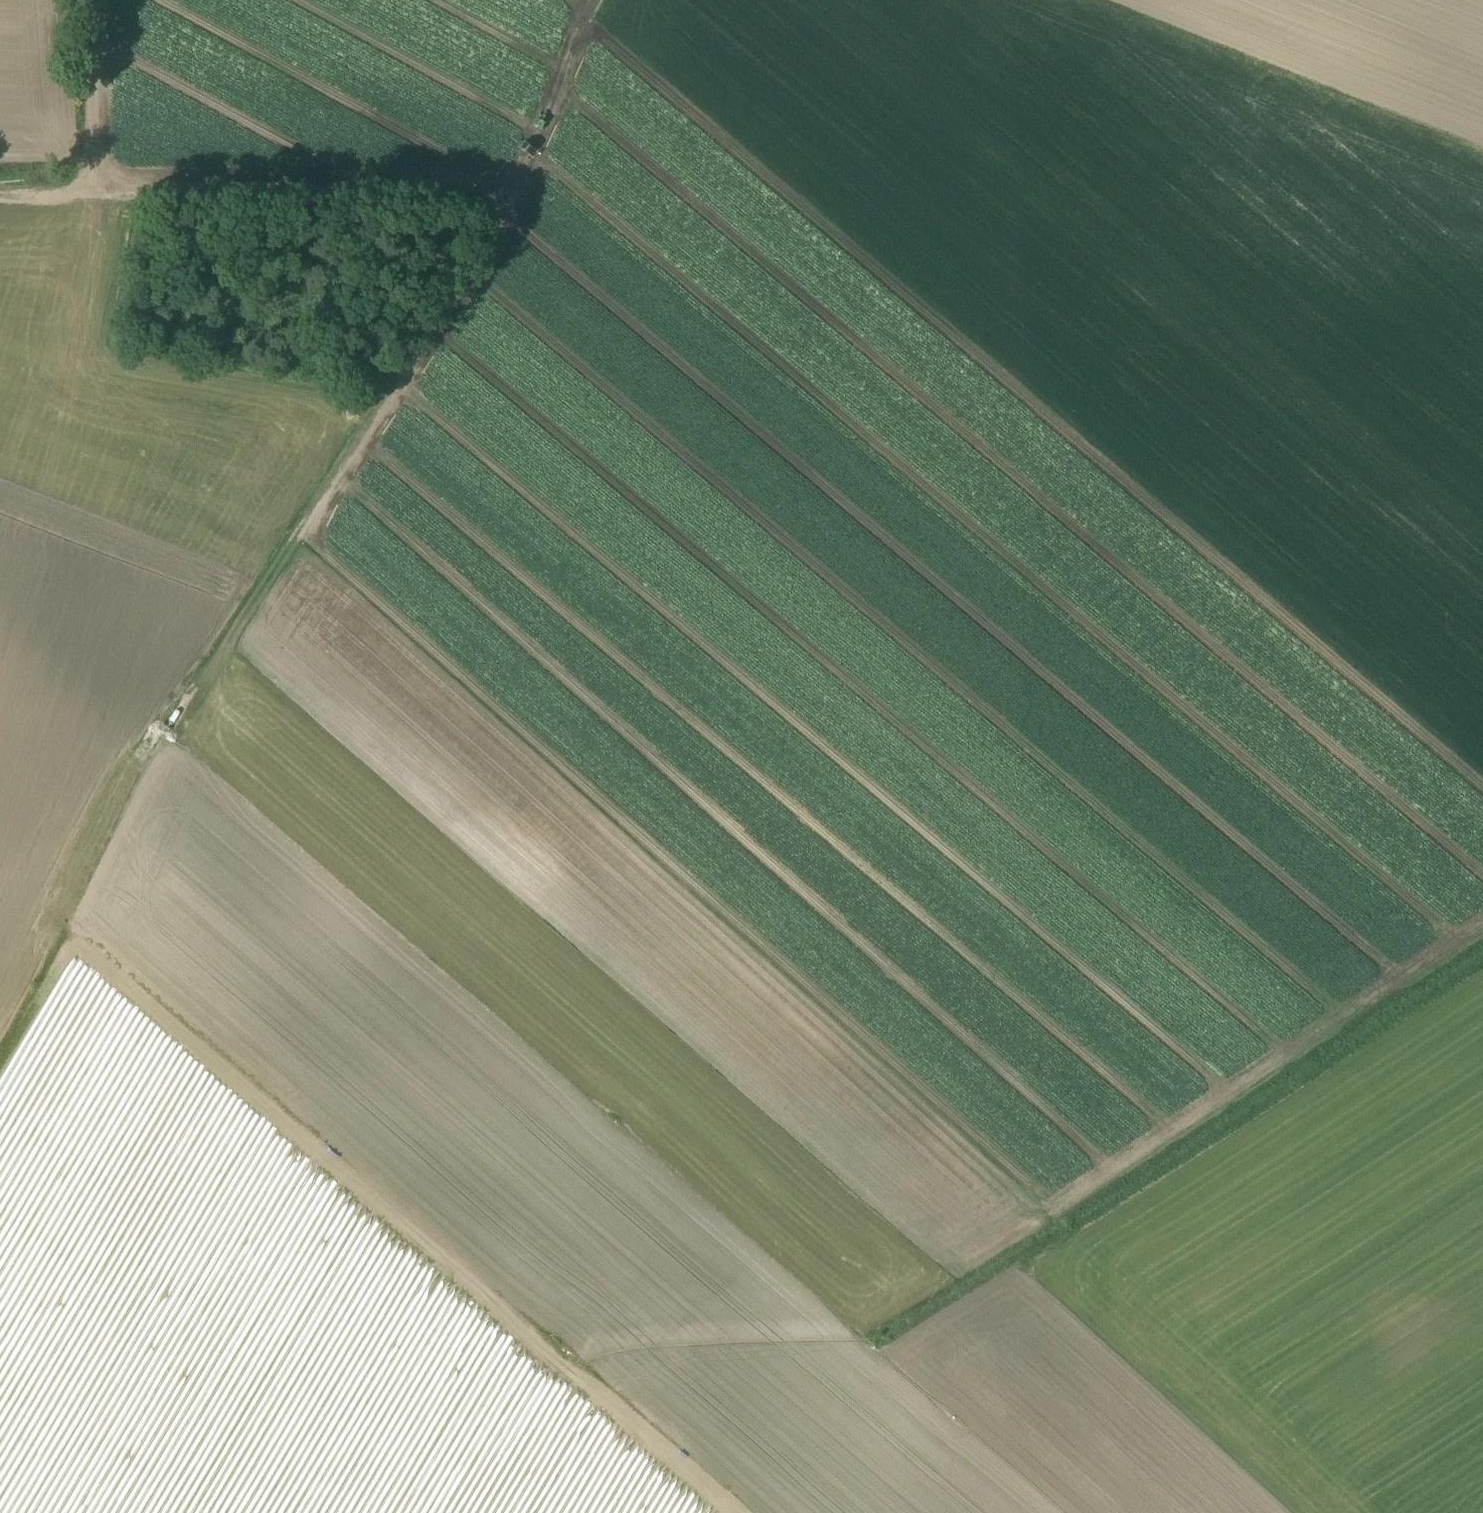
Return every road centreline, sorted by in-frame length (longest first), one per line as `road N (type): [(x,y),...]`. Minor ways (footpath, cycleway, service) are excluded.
road 1 (track): [(89,184),(486,199),(484,215),(181,725)]
road 2 (track): [(0,183),(89,184),(84,0)]

